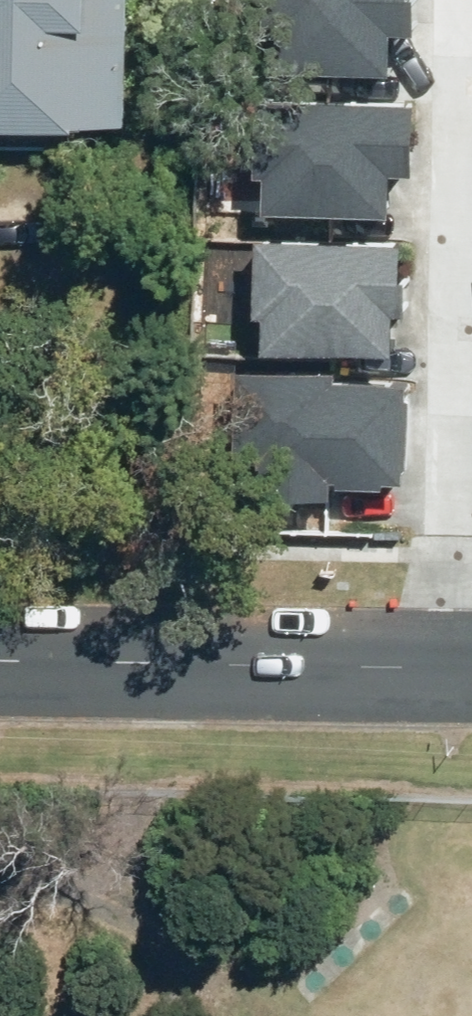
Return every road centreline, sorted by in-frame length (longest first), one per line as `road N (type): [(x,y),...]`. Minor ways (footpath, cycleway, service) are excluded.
road 1 (residential): [(454,0),(440,655)]
road 2 (secondary): [(0,649),(440,655)]

